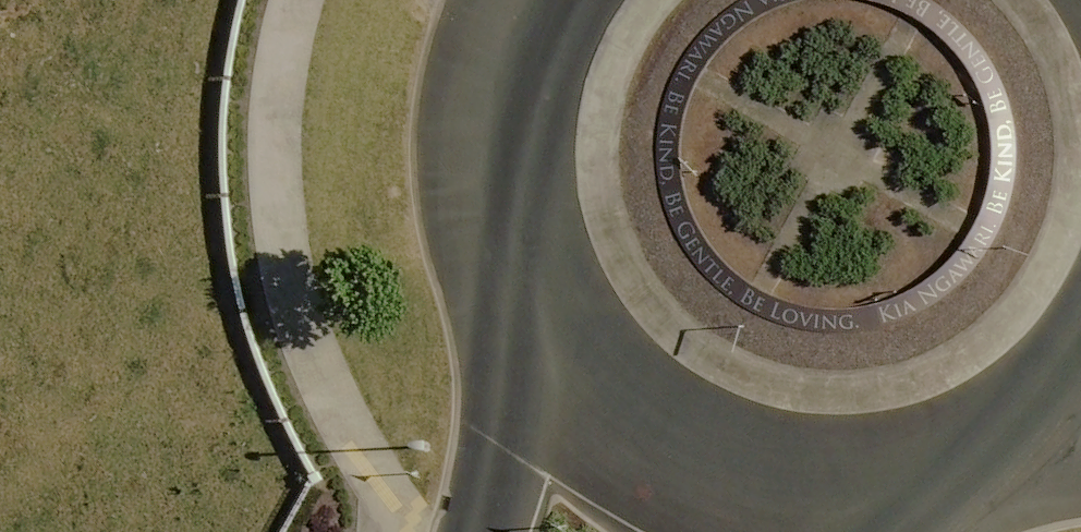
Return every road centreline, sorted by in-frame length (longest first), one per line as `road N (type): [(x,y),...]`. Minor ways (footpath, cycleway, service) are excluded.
road 1 (secondary): [(846,506),(756,495),(672,461),(599,407),(529,299)]
road 2 (secondary): [(529,299),(505,239),(497,134),(509,59),(534,0)]
road 3 (secondary): [(1080,403),(1031,449),(942,490),(846,506)]
road 4 (secondary): [(480,531),(529,299)]

